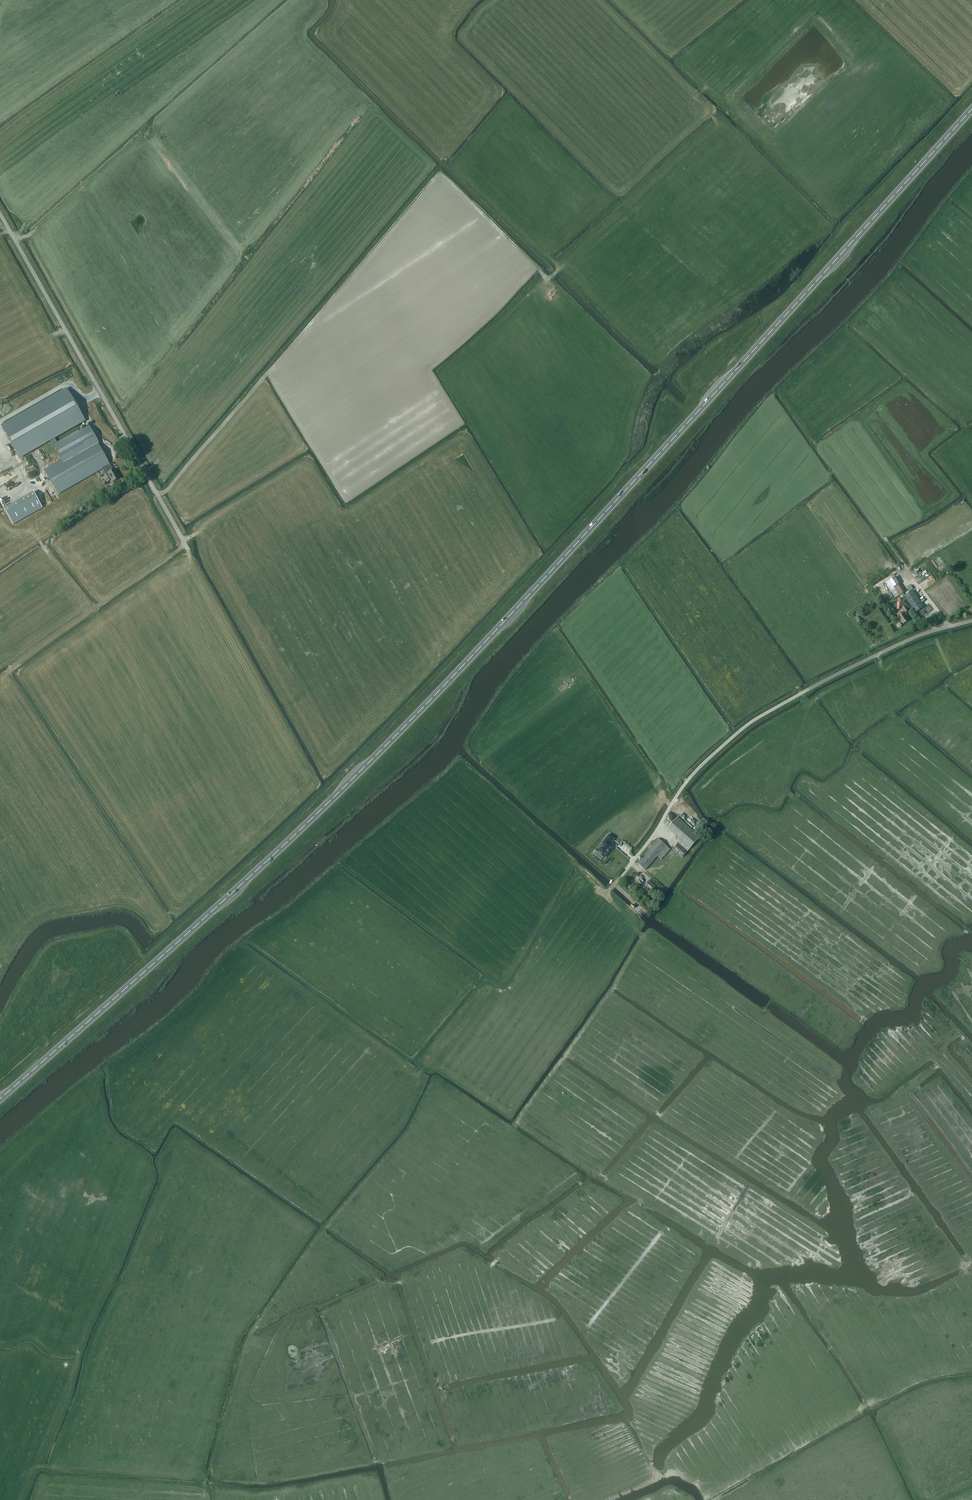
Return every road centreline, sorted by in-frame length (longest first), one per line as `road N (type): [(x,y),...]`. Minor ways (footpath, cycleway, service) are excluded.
road 1 (trunk): [(0,1099),(354,779),(971,108)]
road 2 (unclassified): [(179,542),(0,219)]
road 3 (unclassified): [(971,621),(900,644),(761,716),(682,788)]

